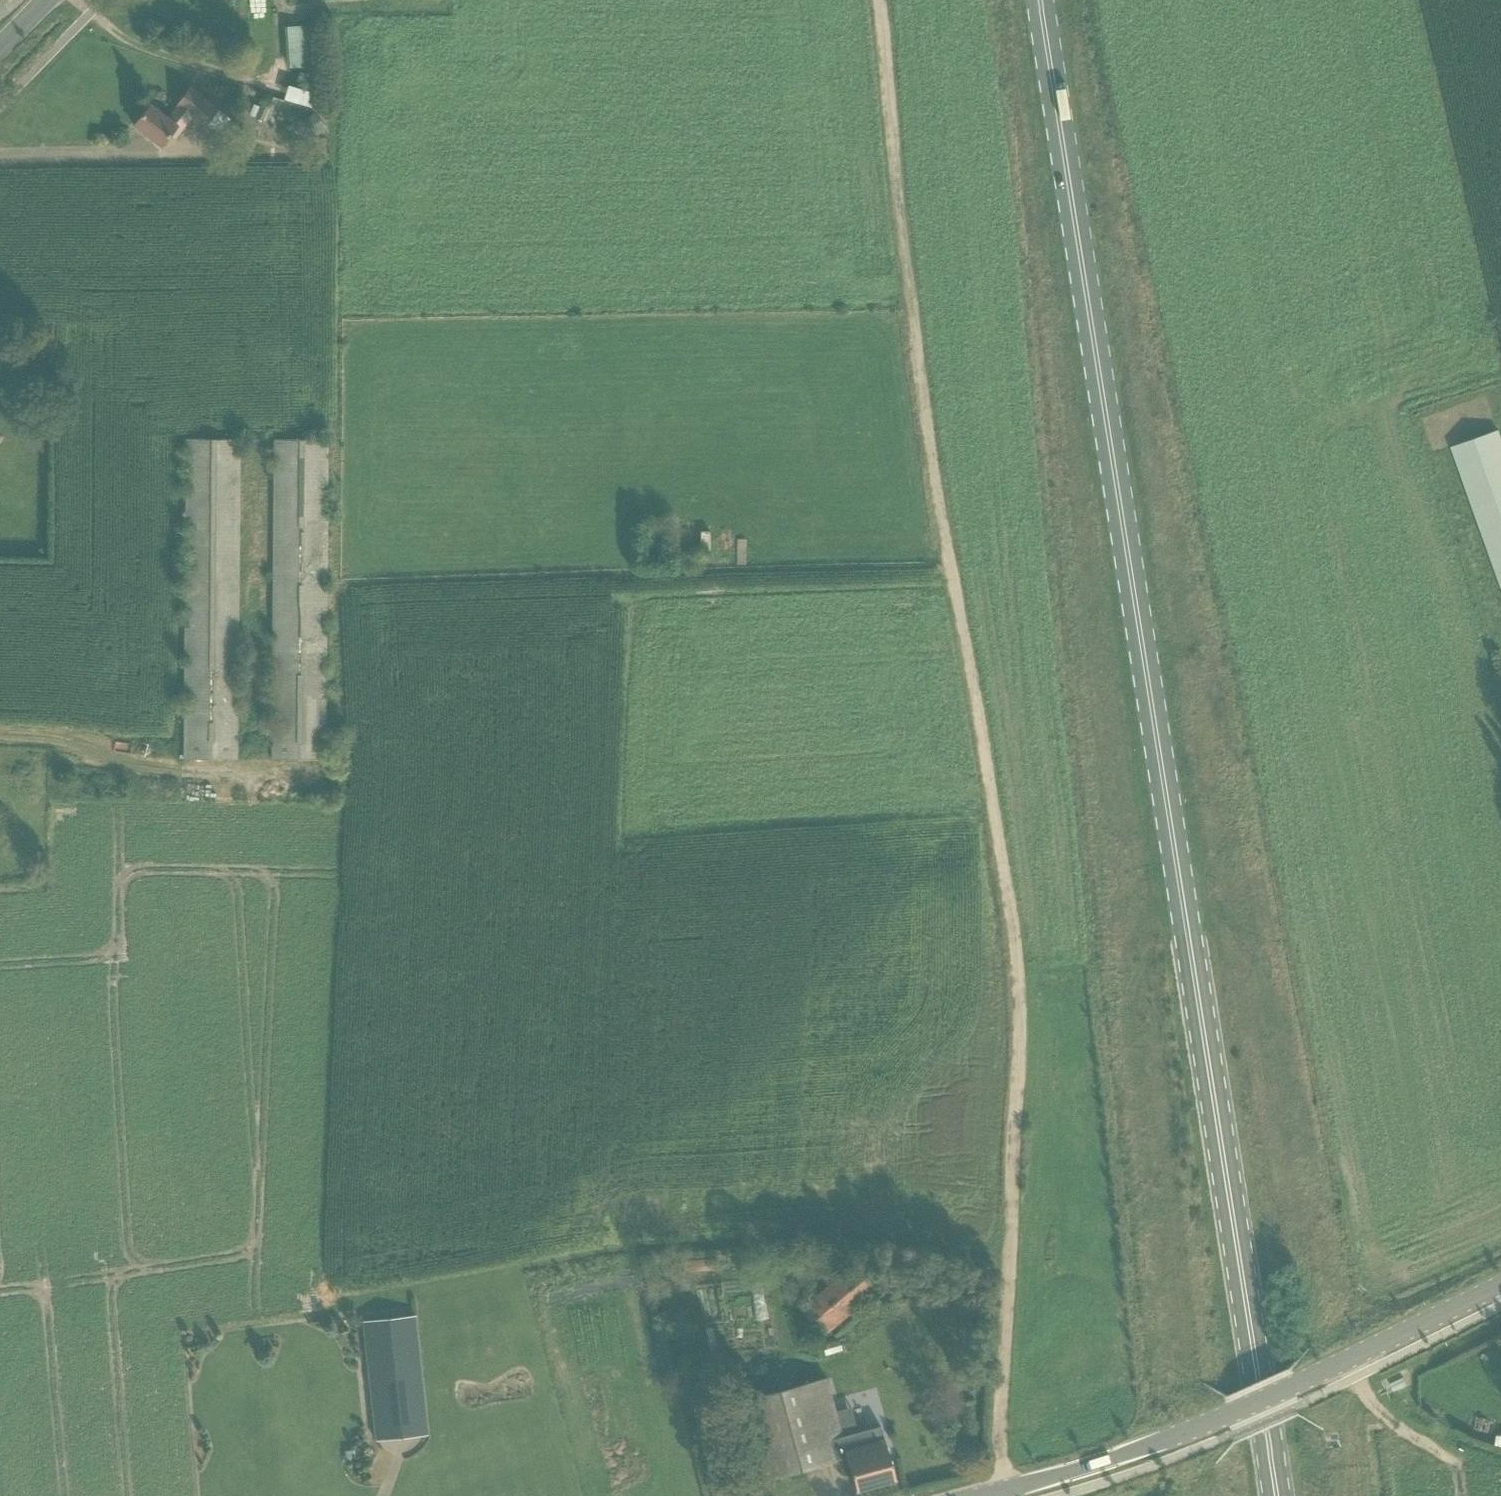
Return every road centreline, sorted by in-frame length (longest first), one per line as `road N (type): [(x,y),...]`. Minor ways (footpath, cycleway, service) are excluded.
road 1 (primary): [(1276,1495),(1040,0)]
road 2 (track): [(877,0),(918,370),(1018,986),(1000,1492)]
road 3 (secondary): [(984,1495),(1227,1416),(1500,1285)]
road 4 (track): [(1347,1360),(1391,1424),(1460,1463)]

